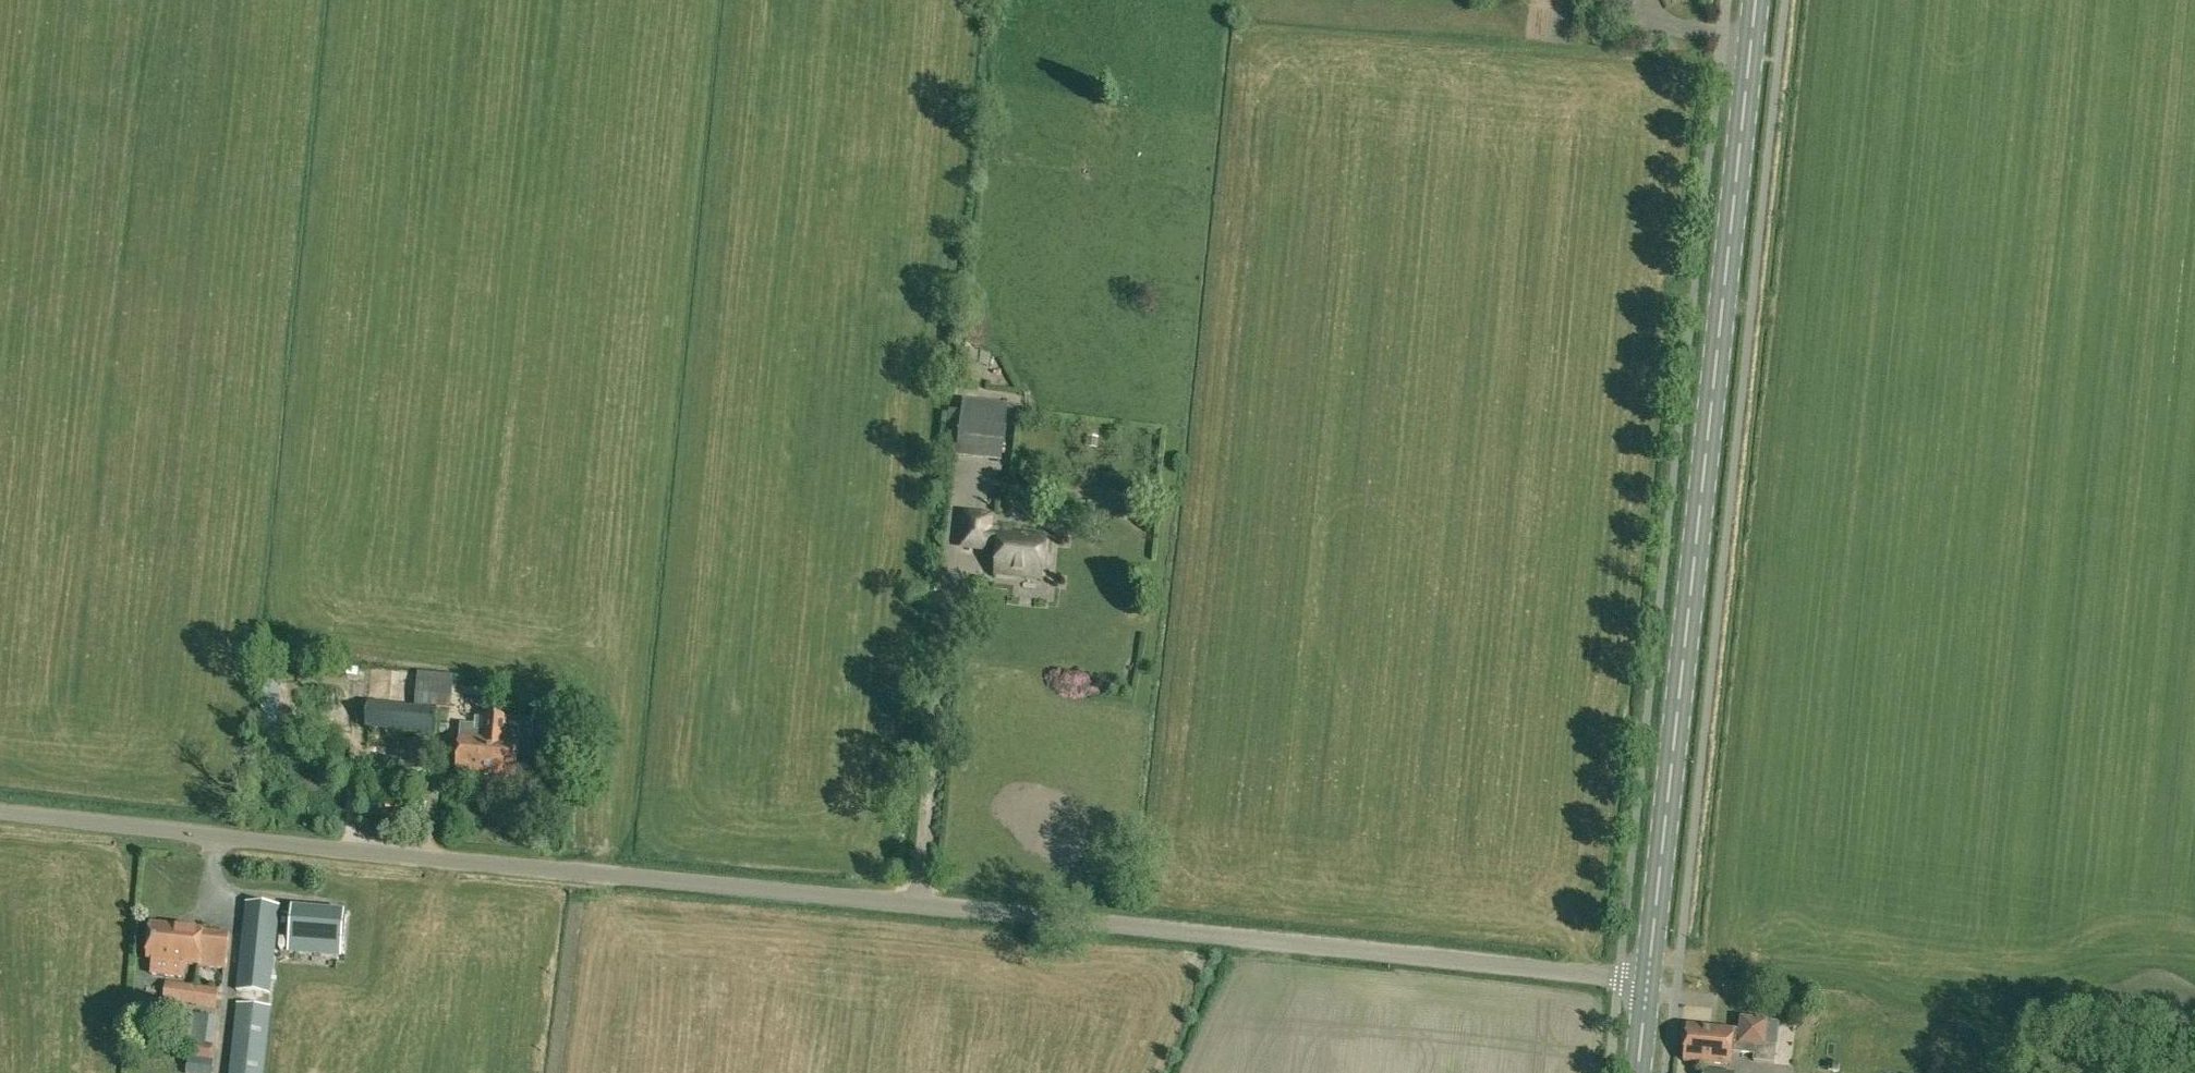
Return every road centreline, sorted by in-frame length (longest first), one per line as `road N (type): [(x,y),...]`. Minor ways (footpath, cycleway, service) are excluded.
road 1 (unclassified): [(1647,980),(0,811)]
road 2 (secondary): [(1647,980),(1755,0)]

